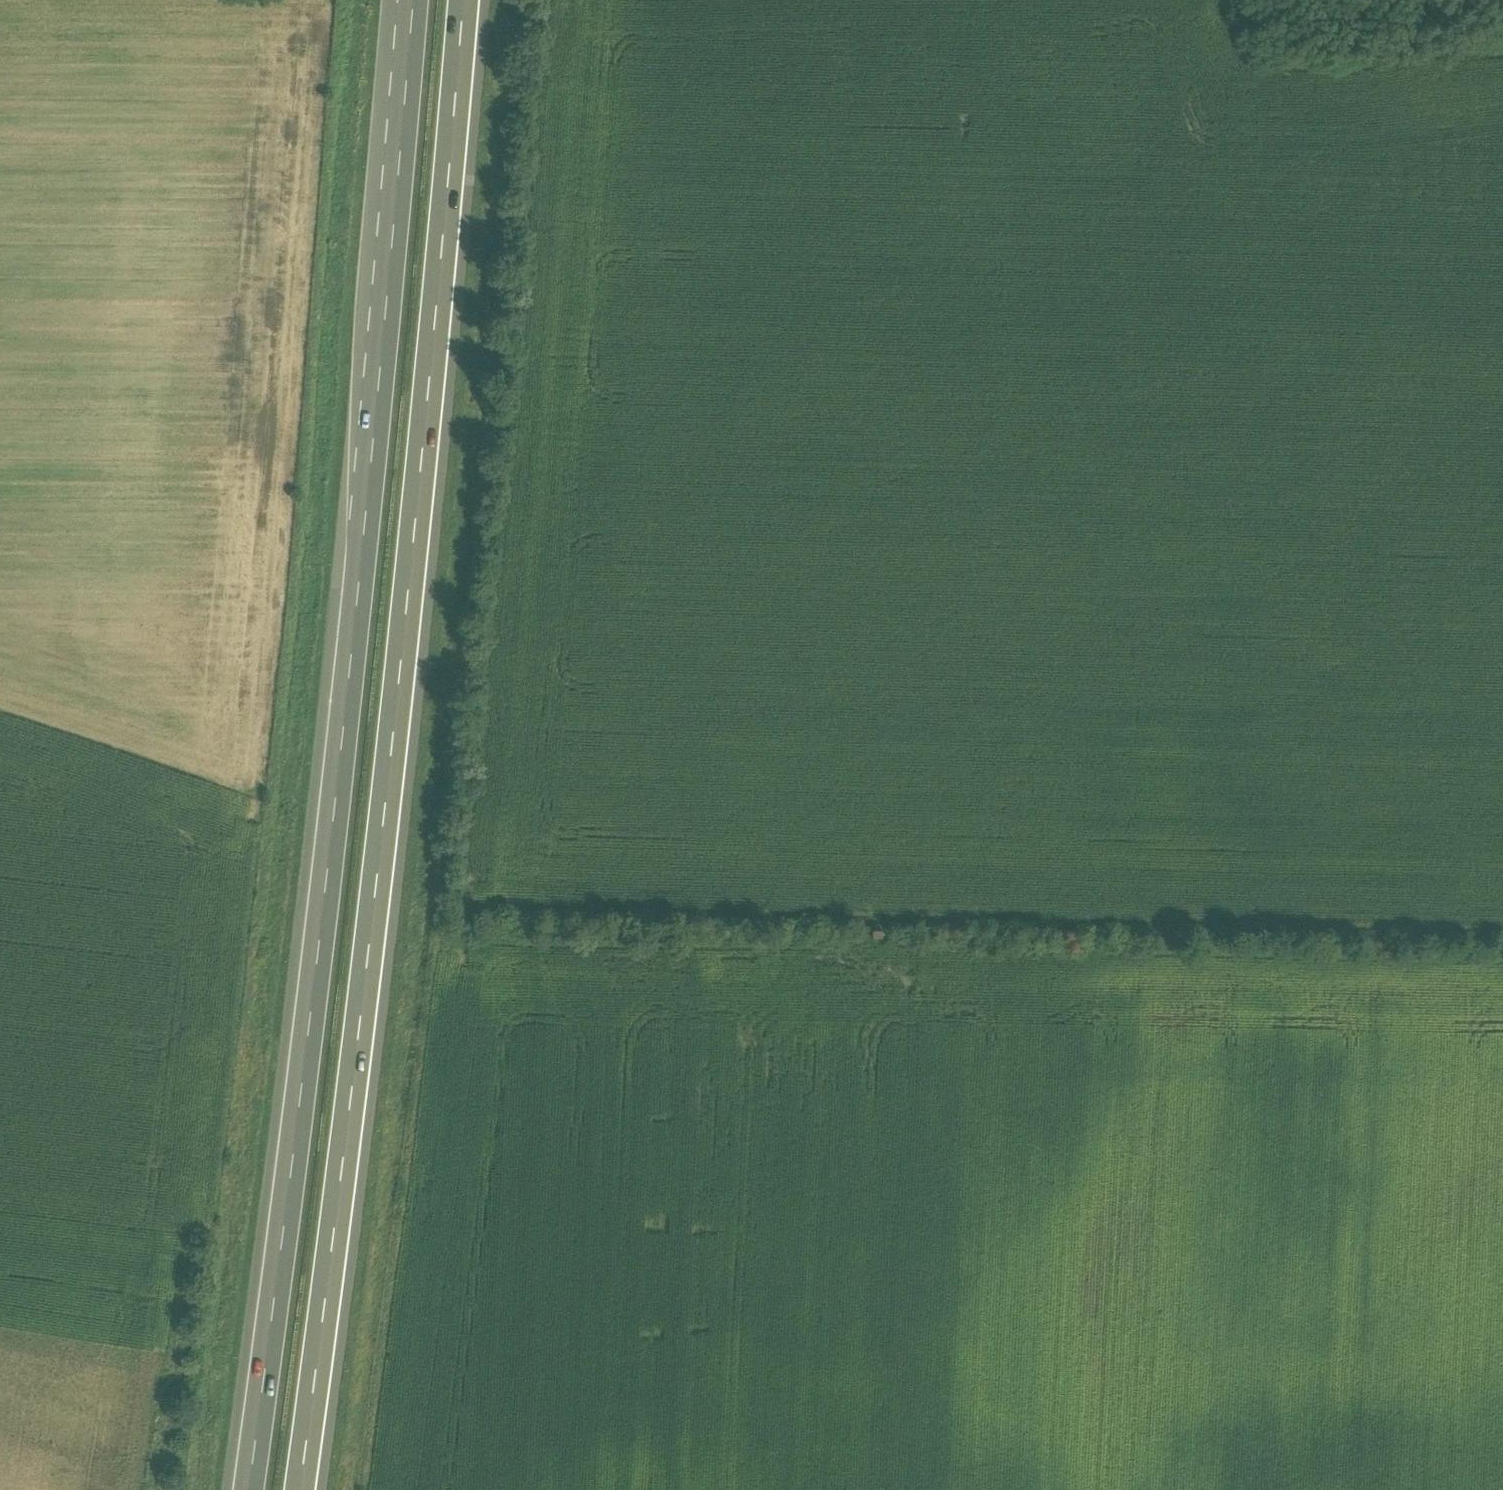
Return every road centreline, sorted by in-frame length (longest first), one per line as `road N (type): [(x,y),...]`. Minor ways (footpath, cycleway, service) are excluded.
road 1 (motorway): [(307,1489),(386,869),(471,0)]
road 2 (motorway): [(402,0),(322,861),(241,1489)]

